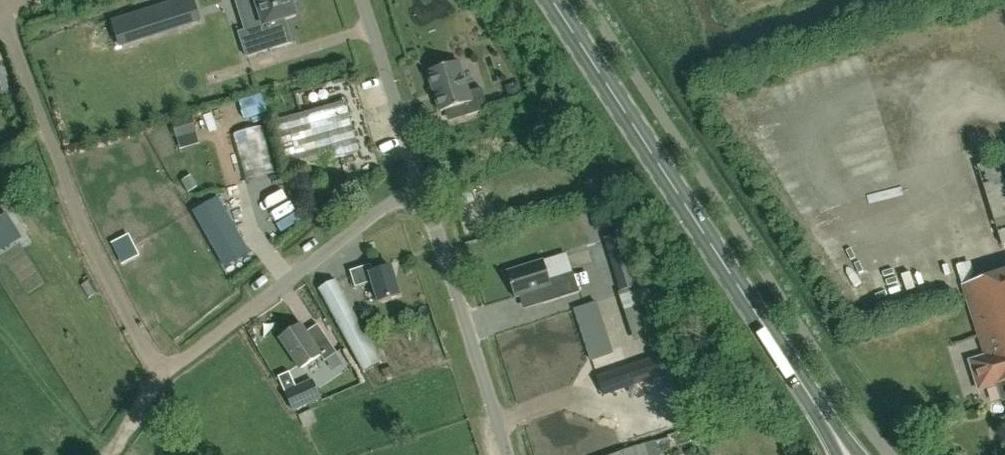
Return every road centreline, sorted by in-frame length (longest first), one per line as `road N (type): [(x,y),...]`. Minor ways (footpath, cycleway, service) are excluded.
road 1 (secondary): [(850,454),(555,0)]
road 2 (unclassified): [(162,374),(59,174),(25,64)]
road 3 (unclassified): [(162,374),(386,204),(424,191)]
road 4 (unclassified): [(507,454),(424,191)]
road 5 (unclassified): [(363,0),(424,191)]

